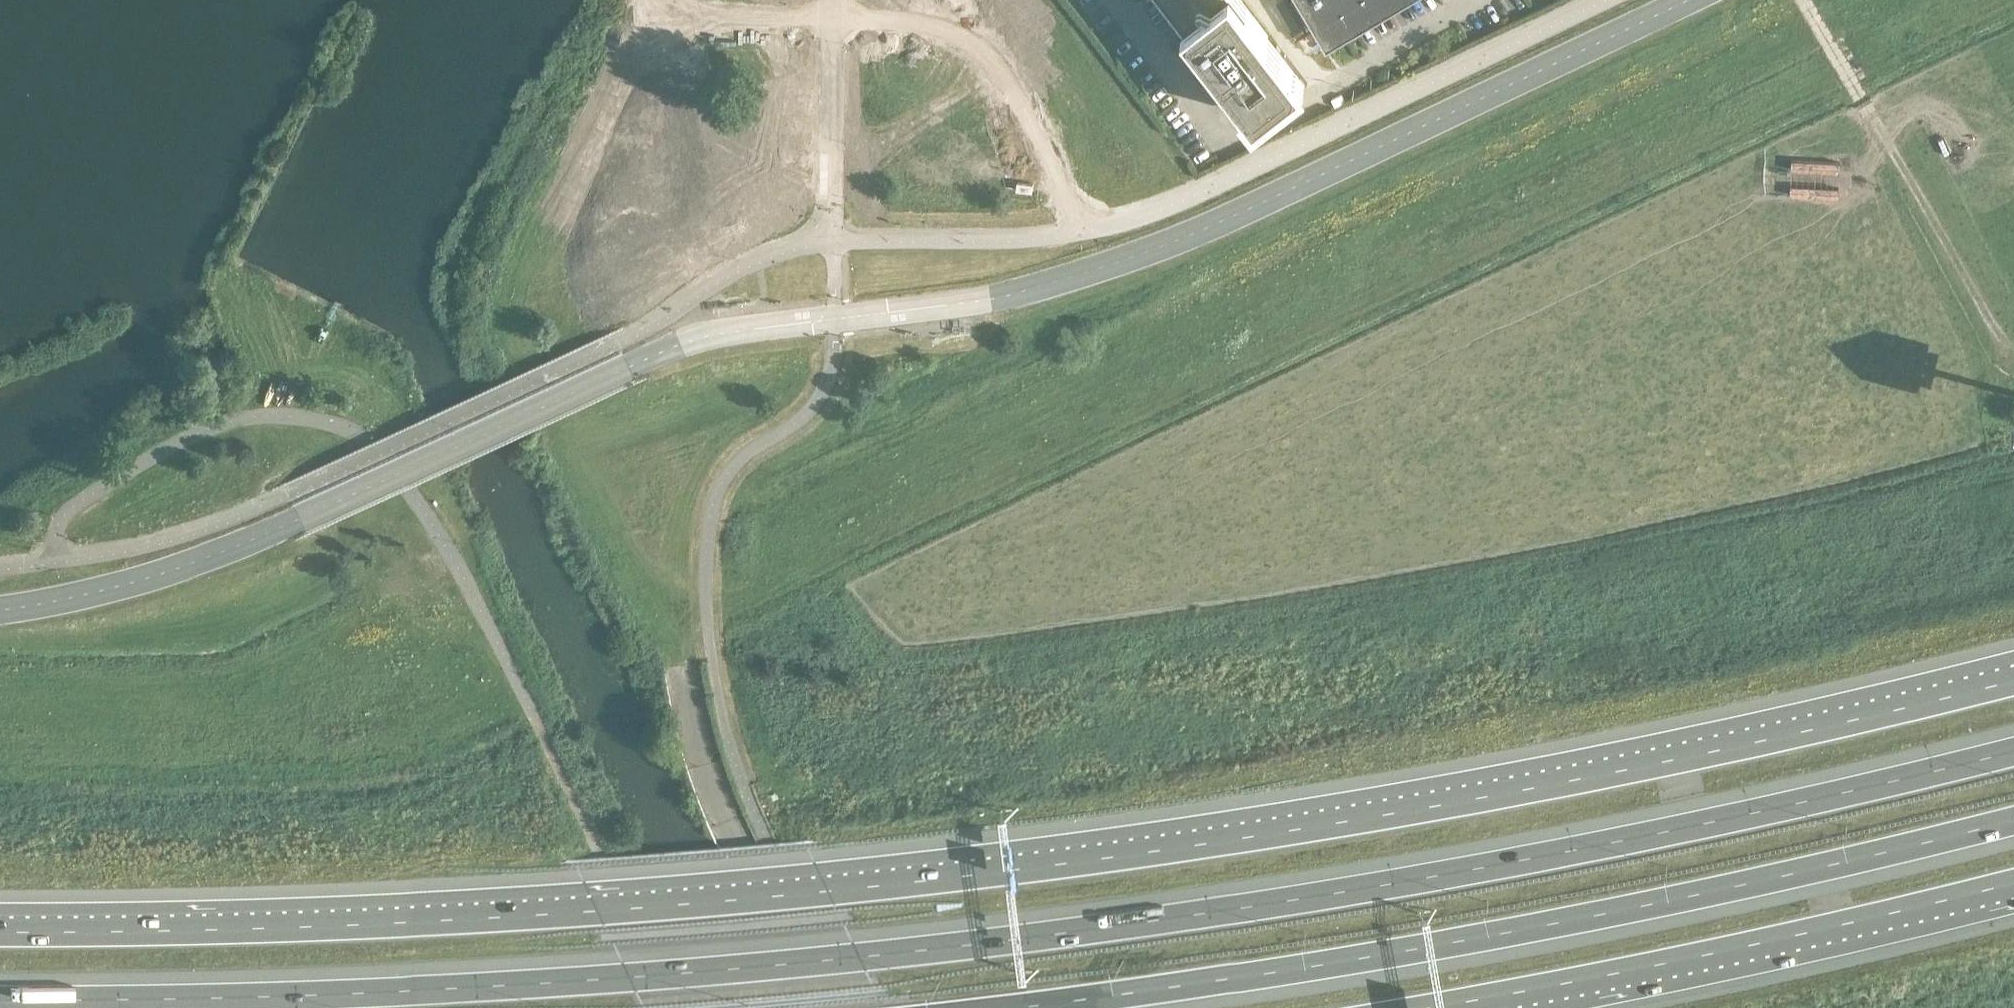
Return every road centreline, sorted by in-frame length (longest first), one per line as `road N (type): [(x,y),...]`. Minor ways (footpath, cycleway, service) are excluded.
road 1 (motorway): [(2013,679),(1439,803),(827,891),(318,927),(0,931)]
road 2 (motorway): [(2013,749),(1457,870),(858,955),(327,995),(0,998)]
road 3 (motorway): [(1001,1007),(1225,977),(1695,891),(2013,814)]
road 4 (motorway): [(1442,1007),(1705,959),(2013,885)]

